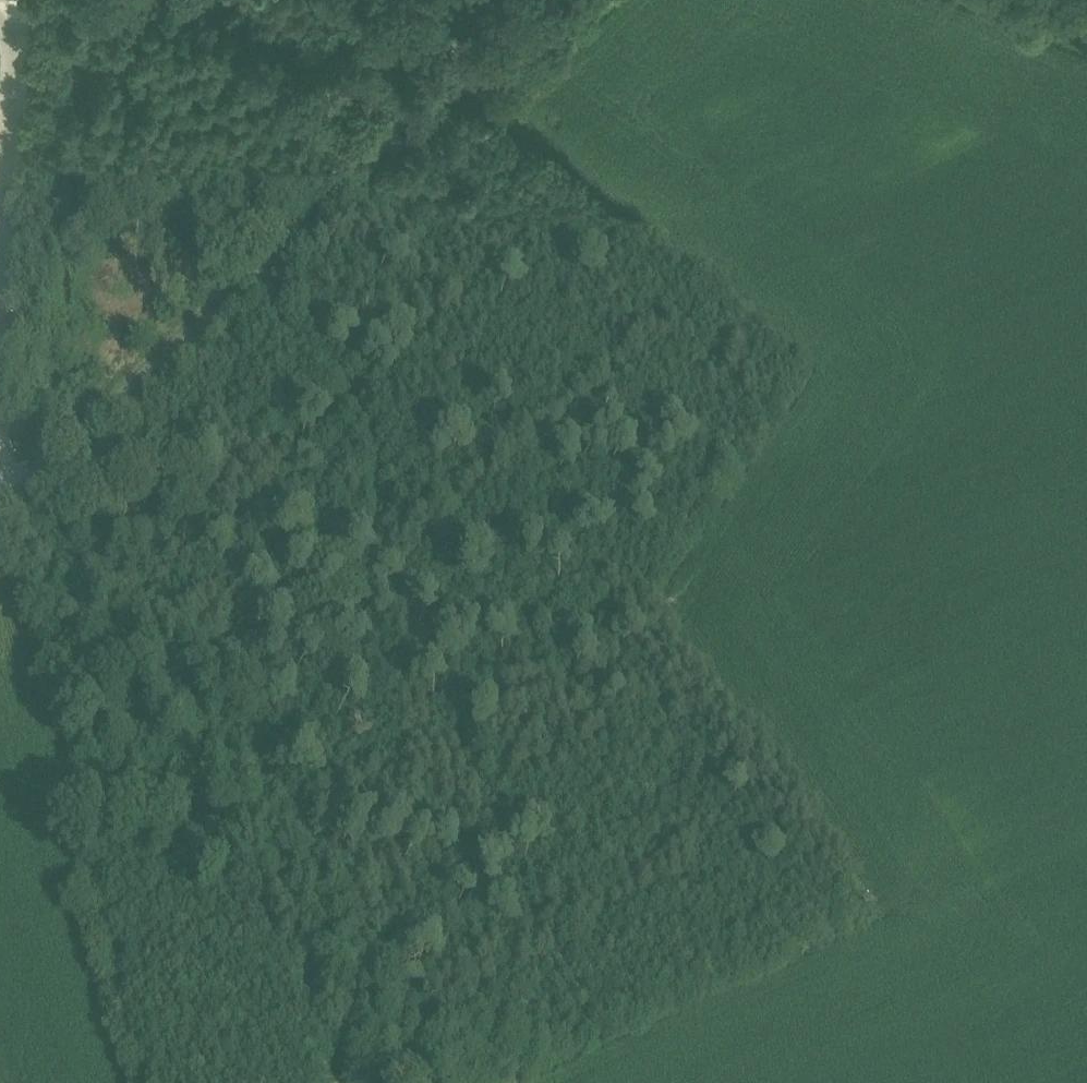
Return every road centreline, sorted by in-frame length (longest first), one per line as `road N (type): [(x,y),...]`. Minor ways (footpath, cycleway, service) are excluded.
road 1 (residential): [(548,0),(0,501)]

